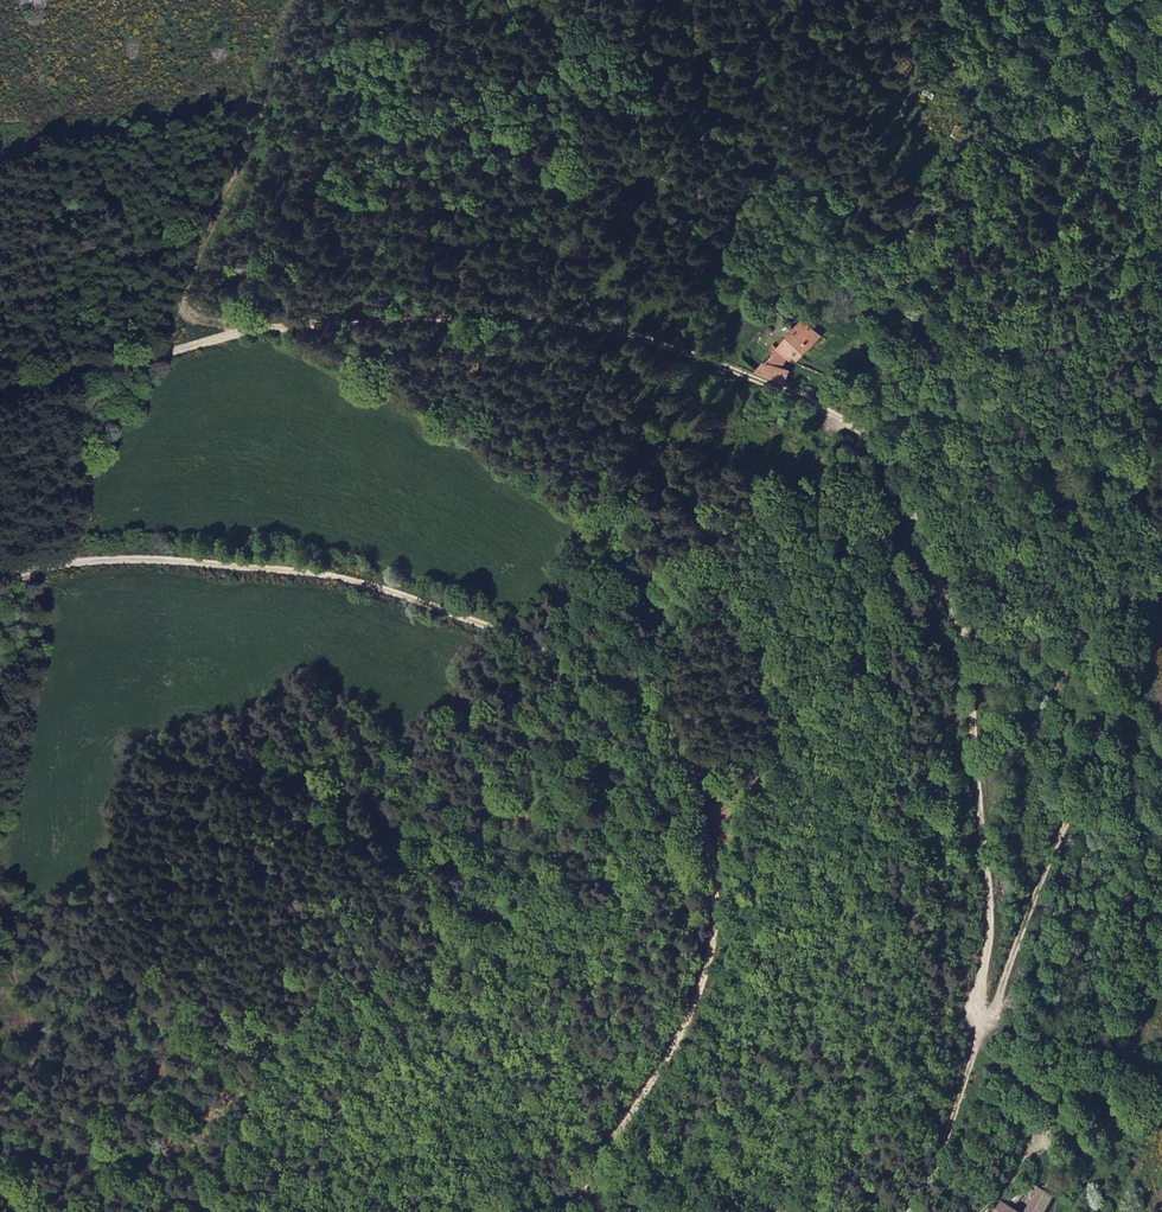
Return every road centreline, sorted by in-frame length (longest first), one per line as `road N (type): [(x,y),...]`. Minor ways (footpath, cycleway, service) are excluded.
road 1 (track): [(939,1149),(974,1018),(955,668),(914,542),(865,456),(753,382),(545,315),(354,321),(0,407)]
road 2 (track): [(0,581),(52,565),(158,561),(352,594),(609,695),(658,744),(696,840),(698,879),(649,1021),(606,1098),(577,1211)]
road 3 (track): [(974,1018),(1082,755),(1161,363)]
road 4 (track): [(22,1211),(33,1029),(0,980)]

